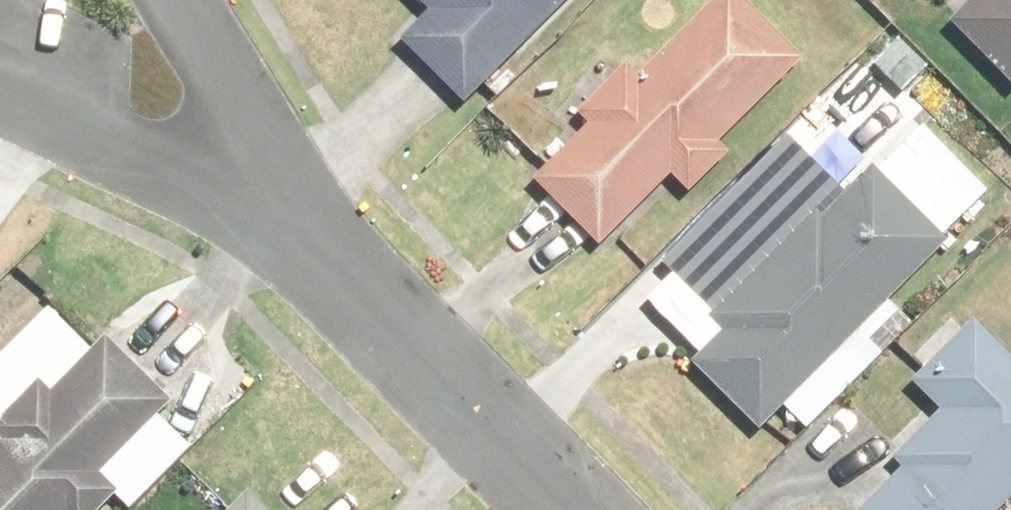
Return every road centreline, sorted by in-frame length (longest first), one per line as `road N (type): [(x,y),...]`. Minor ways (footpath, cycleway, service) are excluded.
road 1 (residential): [(295,208),(589,509)]
road 2 (residential): [(295,208),(0,100)]
road 3 (residential): [(172,0),(295,208)]

